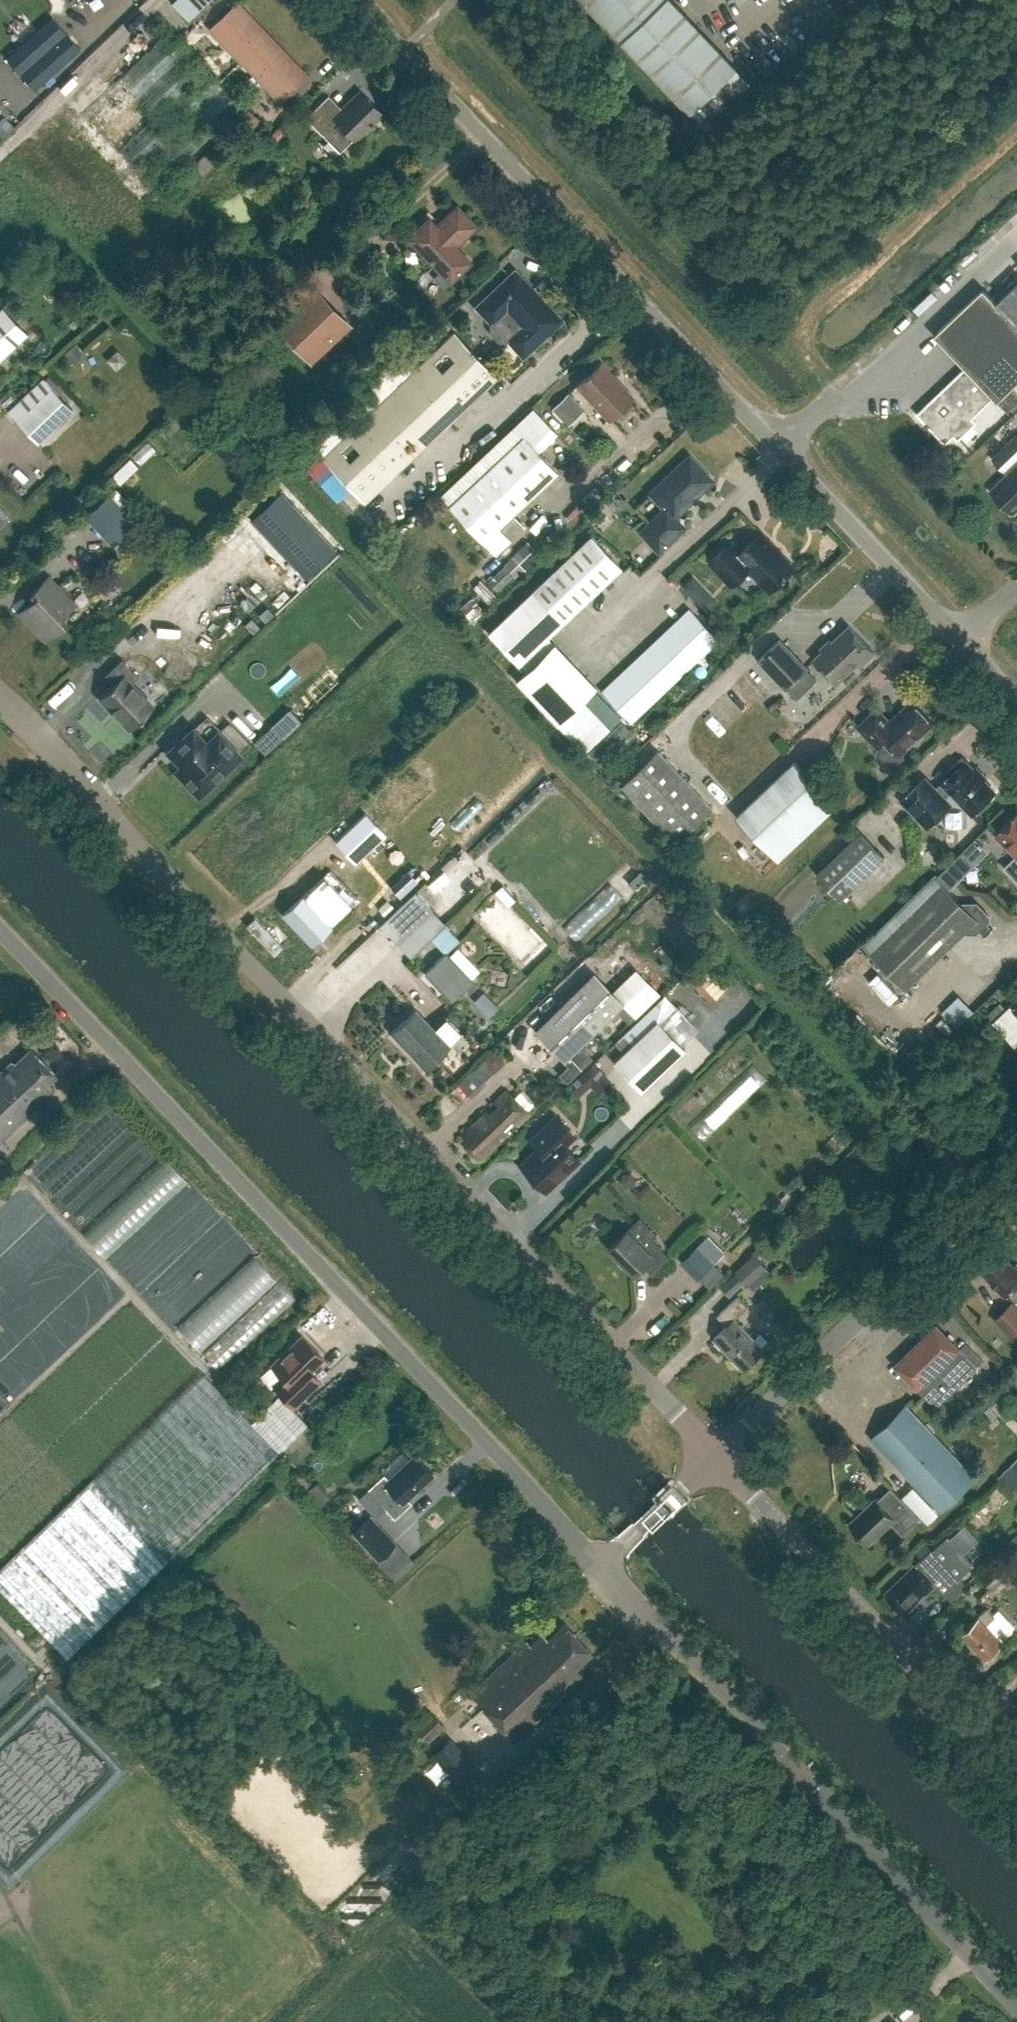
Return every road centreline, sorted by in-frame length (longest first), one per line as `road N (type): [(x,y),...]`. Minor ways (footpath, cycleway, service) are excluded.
road 1 (unclassified): [(715,1456),(0,701)]
road 2 (unclassified): [(1016,703),(355,0)]
road 3 (unclassified): [(603,1563),(0,930)]
road 4 (unclassified): [(1016,2004),(603,1563)]
road 5 (unclassified): [(1016,1774),(715,1456)]
road 6 (unclassified): [(715,1456),(1016,1164)]
road 7 (unclassified): [(603,1563),(715,1456)]

